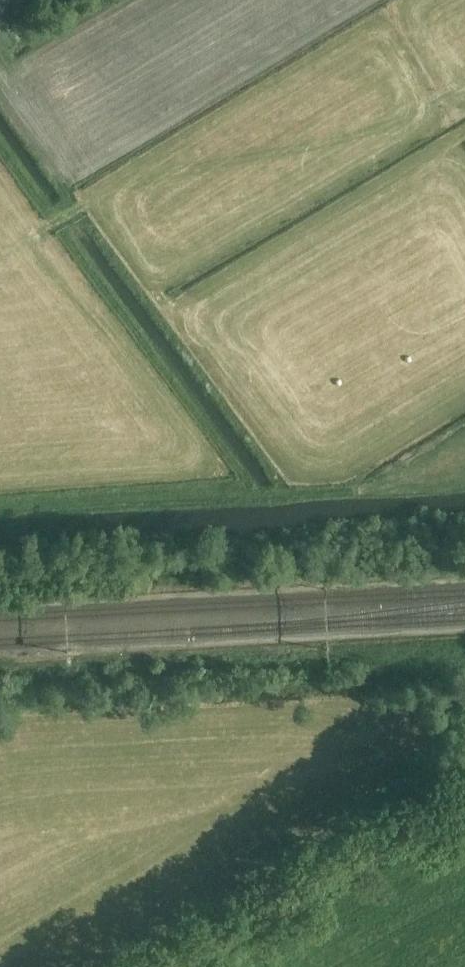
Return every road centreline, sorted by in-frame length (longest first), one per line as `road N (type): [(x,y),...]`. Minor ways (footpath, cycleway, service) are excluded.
road 1 (residential): [(160,966),(464,787)]

